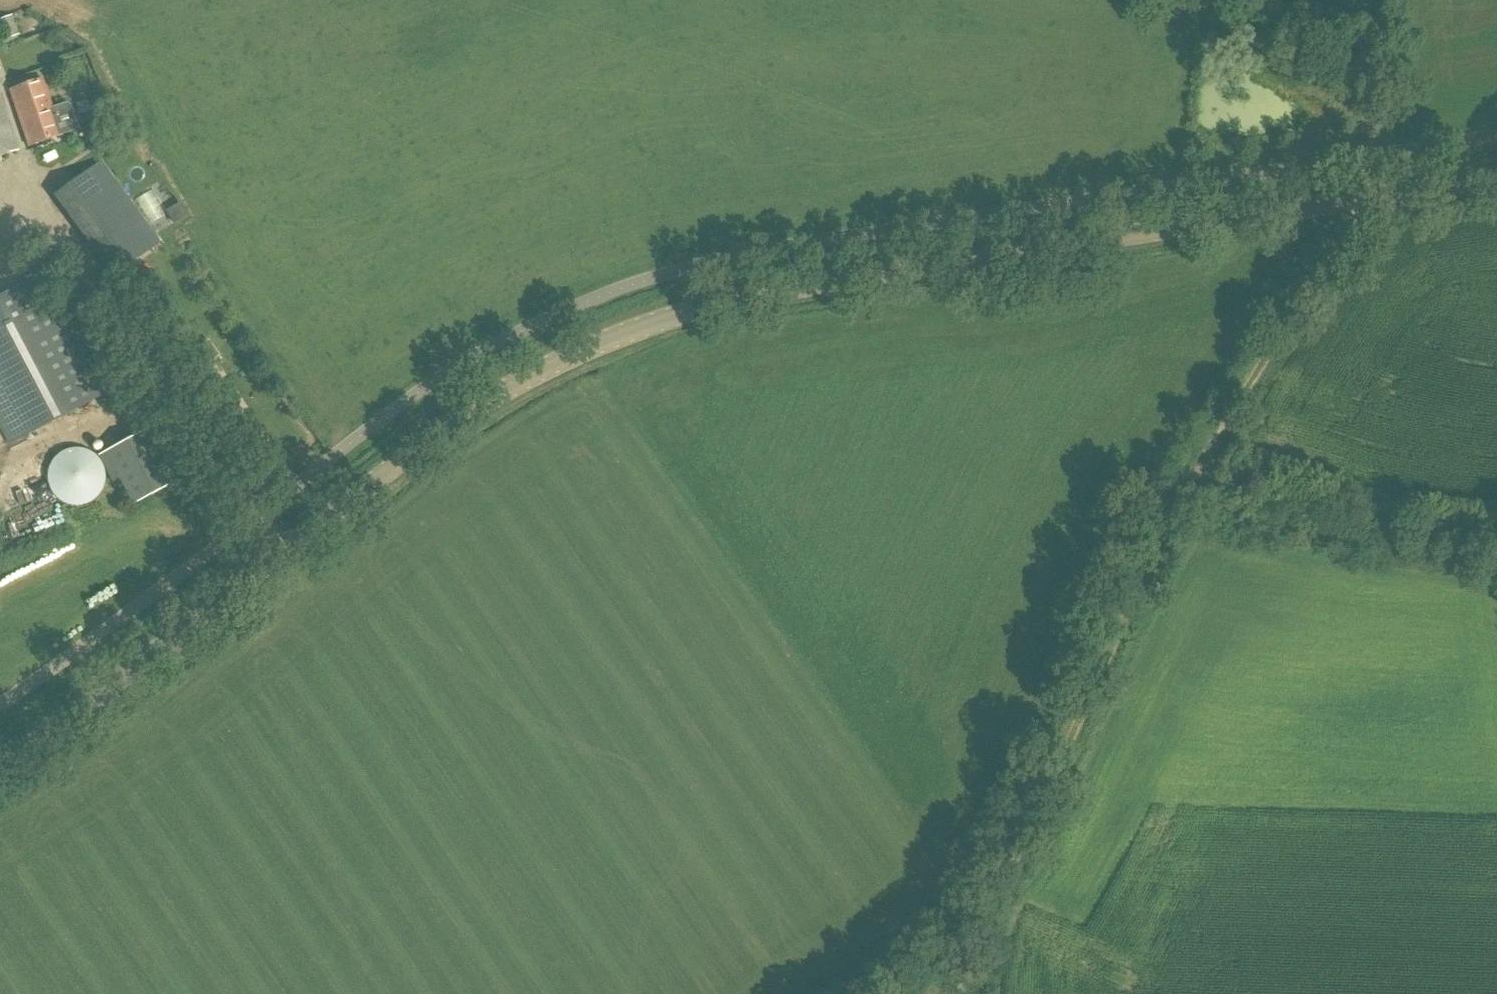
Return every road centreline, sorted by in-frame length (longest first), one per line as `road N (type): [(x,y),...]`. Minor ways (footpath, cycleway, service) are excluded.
road 1 (secondary): [(0,764),(84,710),(449,431),(607,341),(715,304),(1496,178)]
road 2 (track): [(910,993),(983,919),(1185,495)]
road 3 (track): [(1185,495),(1249,380),(1370,198)]

